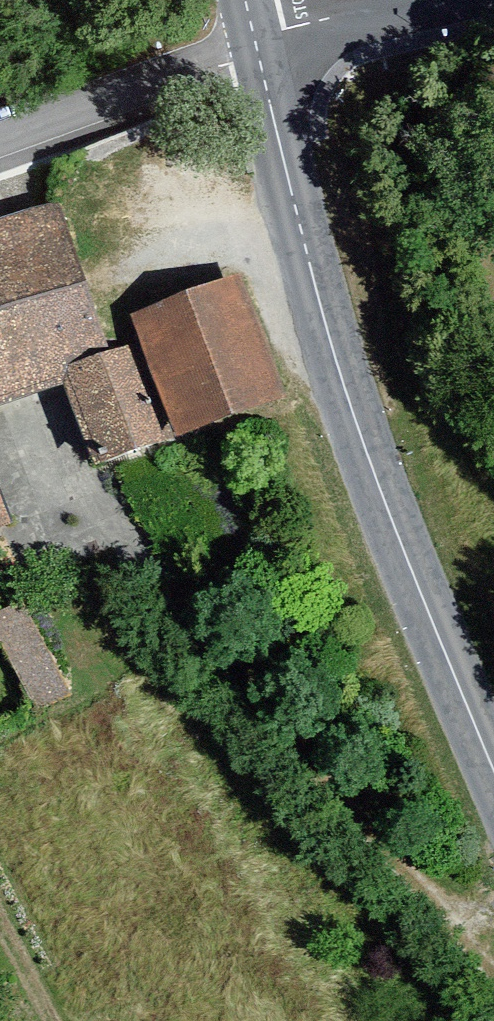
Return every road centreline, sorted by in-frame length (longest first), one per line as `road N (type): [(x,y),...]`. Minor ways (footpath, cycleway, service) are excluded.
road 1 (secondary): [(259,83),(332,371),(493,781)]
road 2 (track): [(74,474),(493,973)]
road 3 (track): [(0,160),(259,83)]
road 4 (tertiary): [(259,83),(493,7)]
road 5 (track): [(0,912),(58,1020)]

